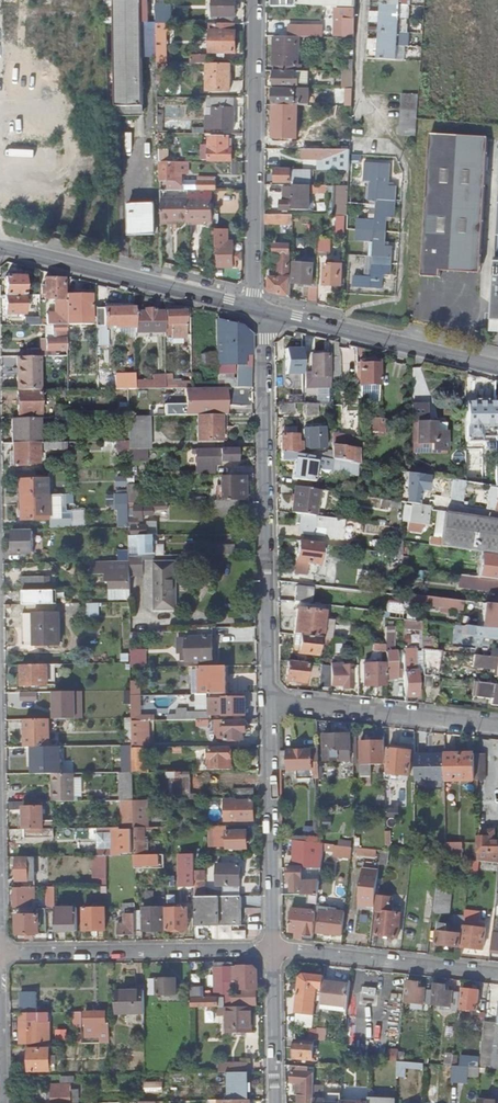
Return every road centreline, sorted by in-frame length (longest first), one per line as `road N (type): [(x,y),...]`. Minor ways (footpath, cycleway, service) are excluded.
road 1 (residential): [(267,702),(257,311)]
road 2 (residential): [(256,0),(257,311)]
road 3 (residential): [(272,952),(0,953)]
road 4 (tertiary): [(0,247),(257,311)]
road 5 (residential): [(272,952),(267,702)]
road 6 (tertiary): [(257,311),(497,369)]
road 7 (residential): [(497,728),(267,702)]
road 8 (residential): [(497,974),(272,952)]
road 9 (residential): [(274,1102),(272,952)]

